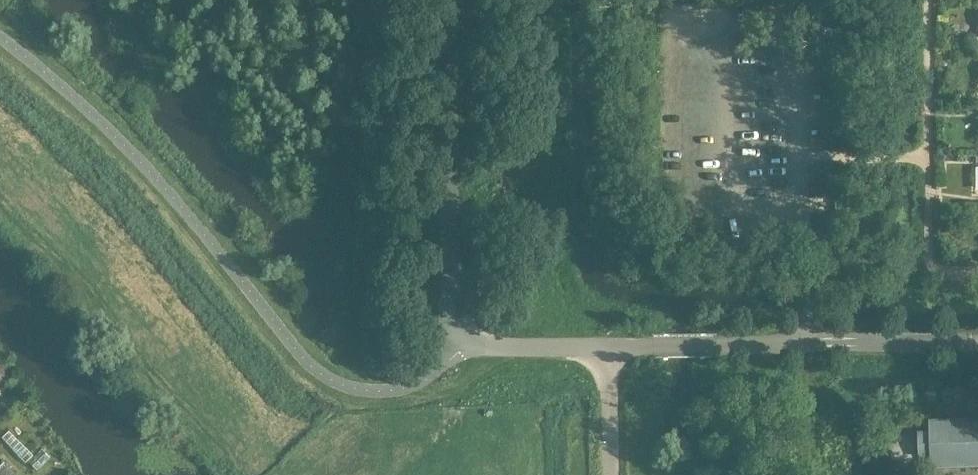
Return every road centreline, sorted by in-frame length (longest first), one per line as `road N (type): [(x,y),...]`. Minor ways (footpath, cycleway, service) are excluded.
road 1 (unclassified): [(609,347),(509,350),(469,342),(454,325),(447,0)]
road 2 (unclassified): [(811,342),(609,347)]
road 3 (track): [(806,474),(801,342)]
road 4 (unclassified): [(609,347),(610,474)]

